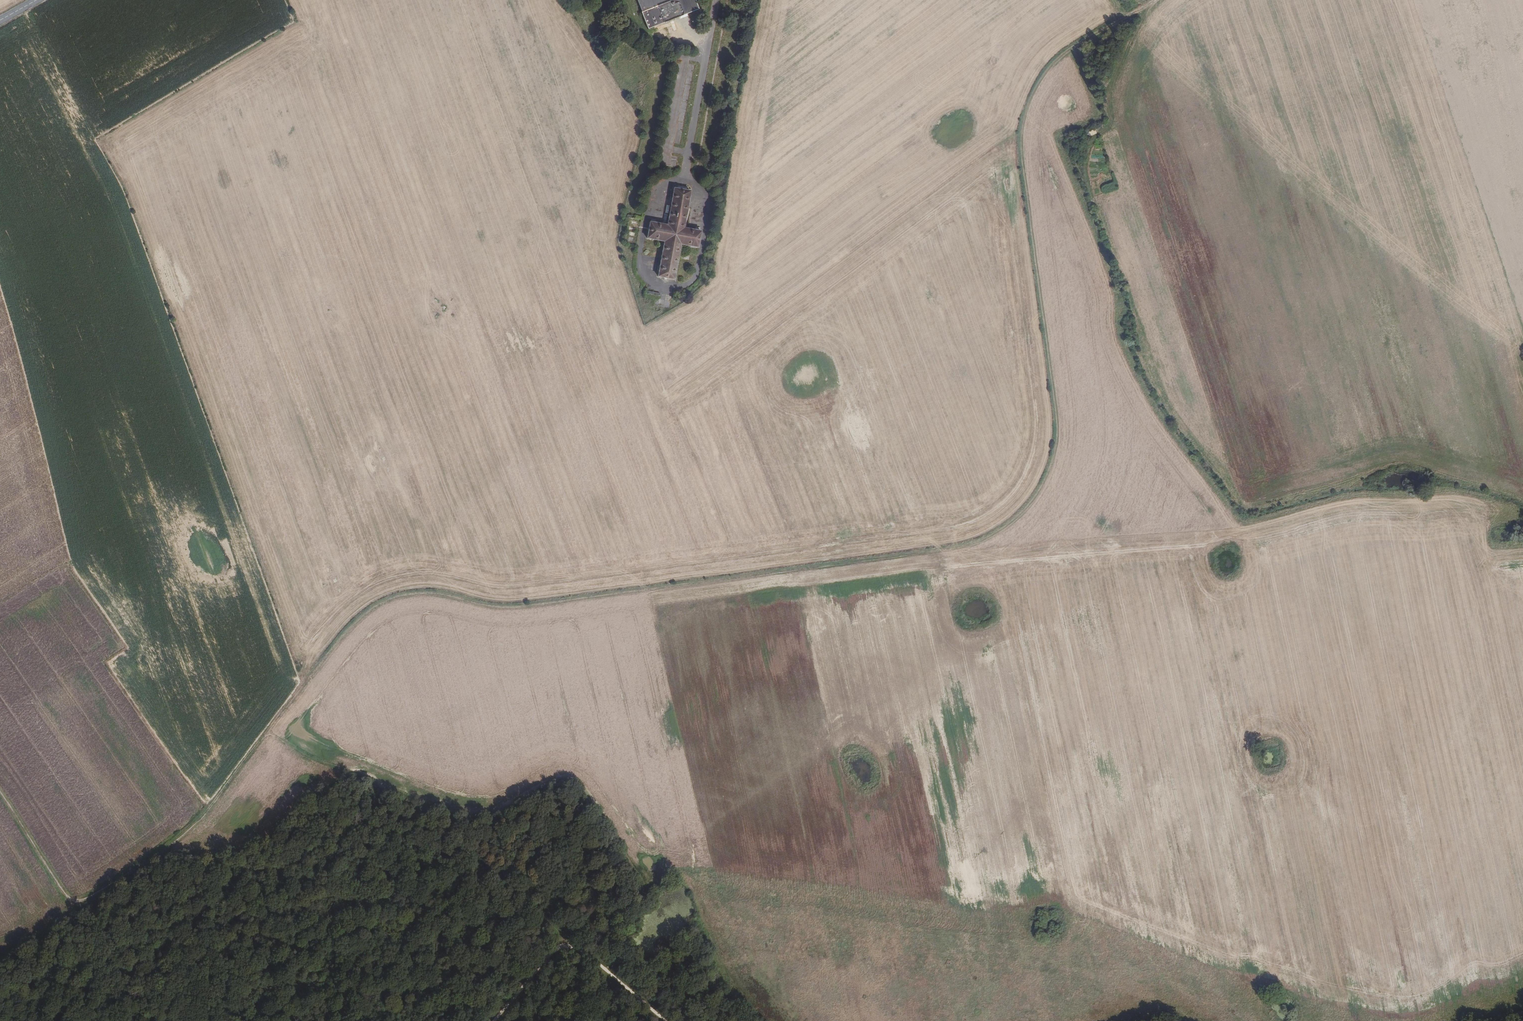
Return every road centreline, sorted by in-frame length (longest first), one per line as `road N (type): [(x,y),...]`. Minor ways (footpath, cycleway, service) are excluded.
road 1 (track): [(74,907),(0,796)]
road 2 (track): [(566,937),(666,1020)]

